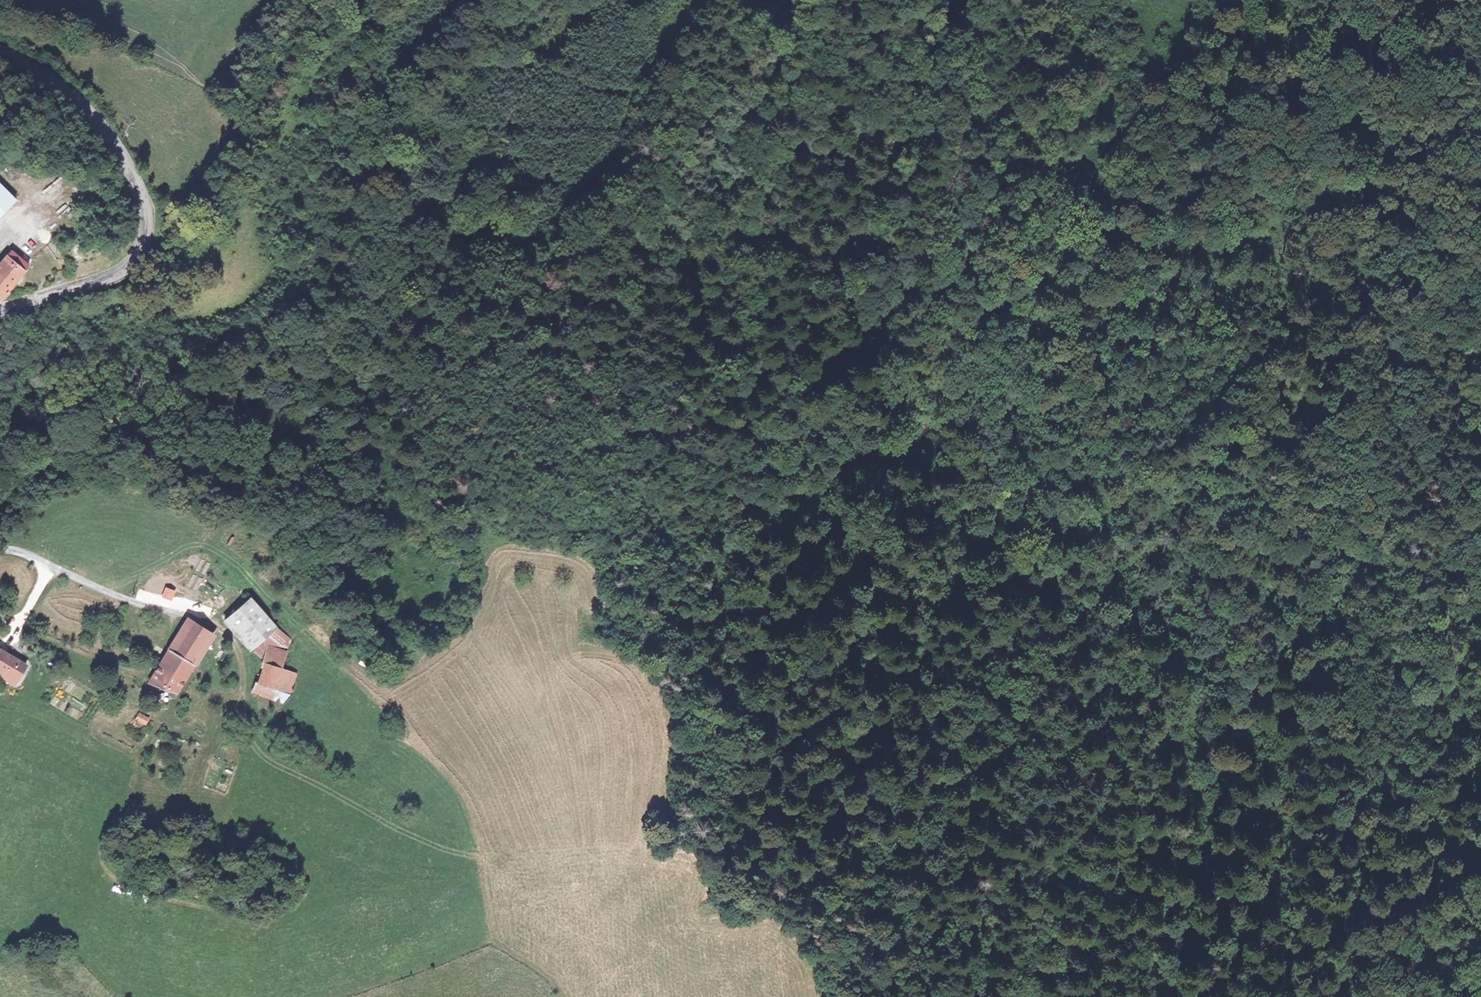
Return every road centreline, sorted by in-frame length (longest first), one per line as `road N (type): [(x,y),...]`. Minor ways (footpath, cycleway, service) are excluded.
road 1 (tertiary): [(0,303),(115,273),(141,250),(144,223),(124,159),(89,111),(0,52)]

